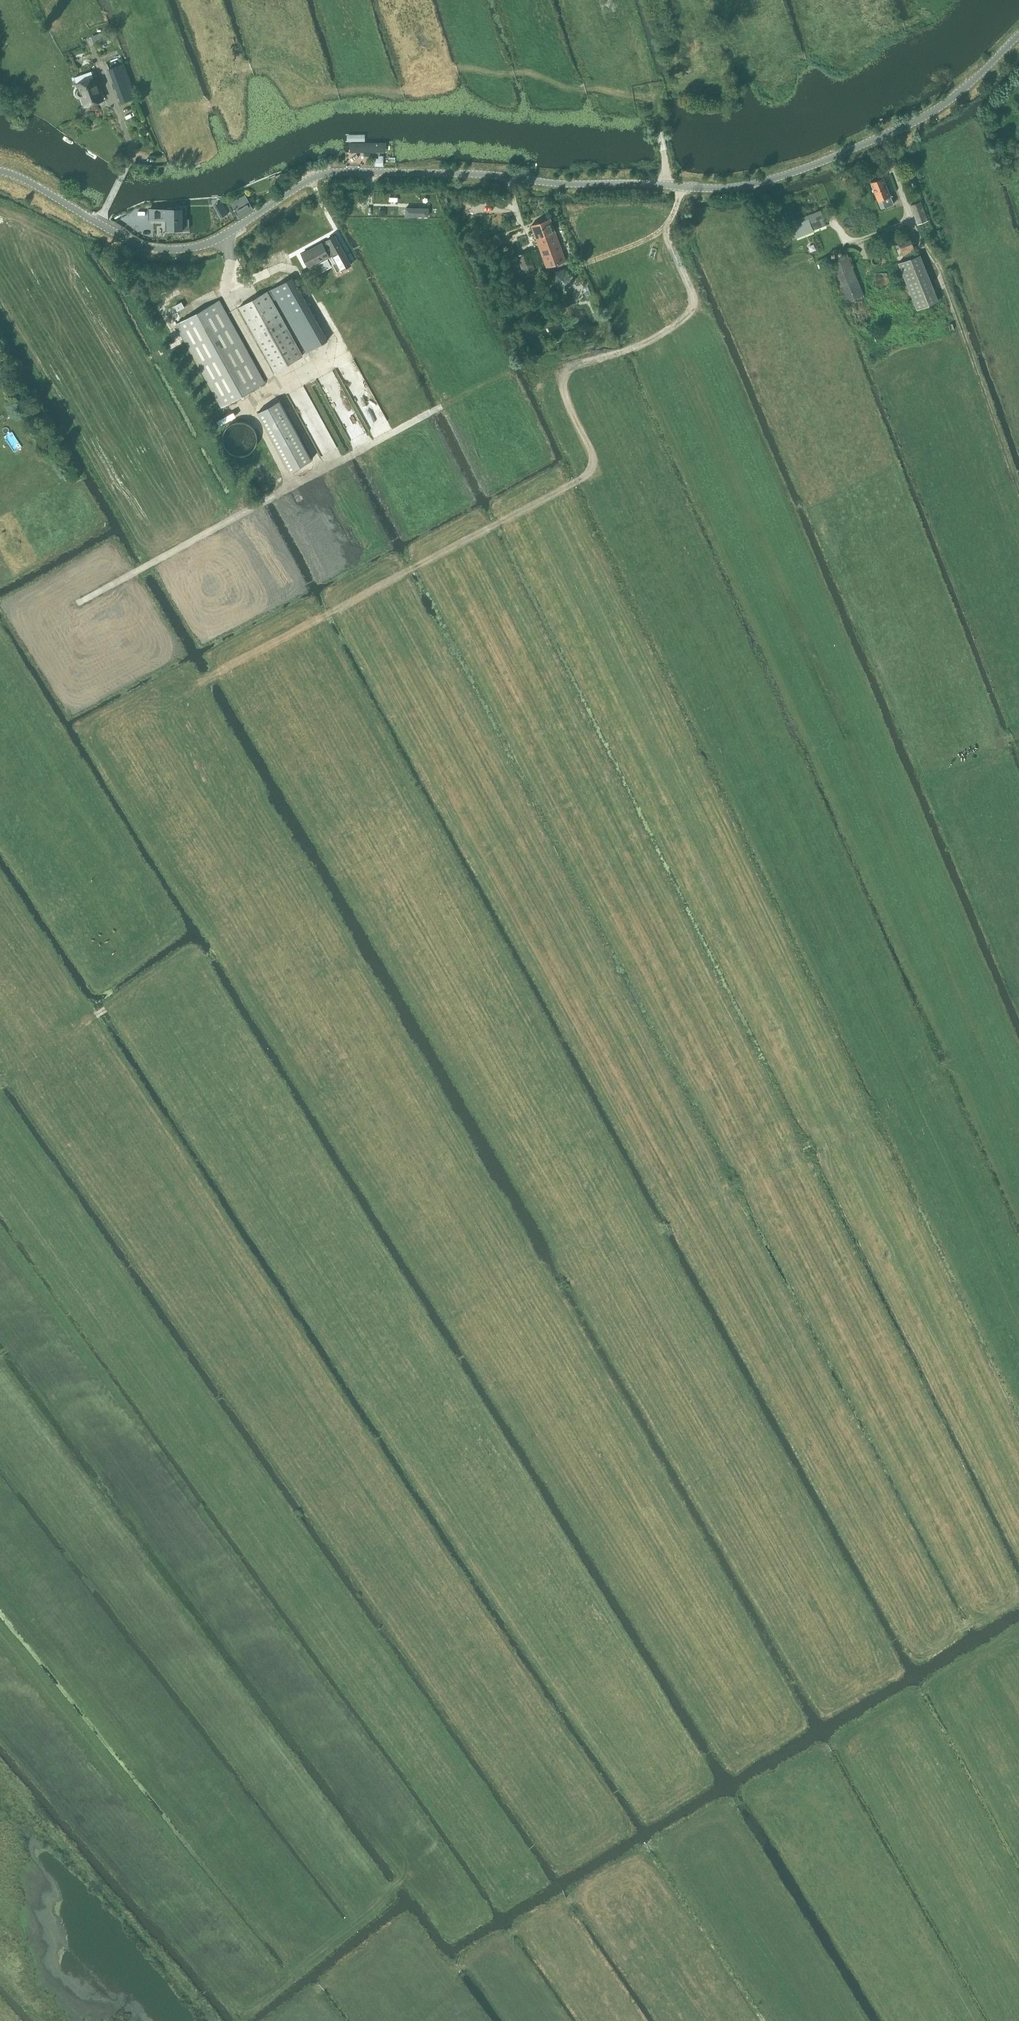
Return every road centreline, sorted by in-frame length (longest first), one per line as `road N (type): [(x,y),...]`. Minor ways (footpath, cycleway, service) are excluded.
road 1 (unclassified): [(0,172),(168,250),(217,241),(309,180),(333,173),(714,189),(775,180),(875,143),(945,104),(1018,36)]
road 2 (track): [(199,683),(590,478),(595,465),(562,383),(573,366),(638,347),(692,310),(664,230)]
road 3 (track): [(942,0),(902,28),(836,52),(655,97),(660,130)]
road 4 (track): [(883,138),(911,215),(853,243)]

